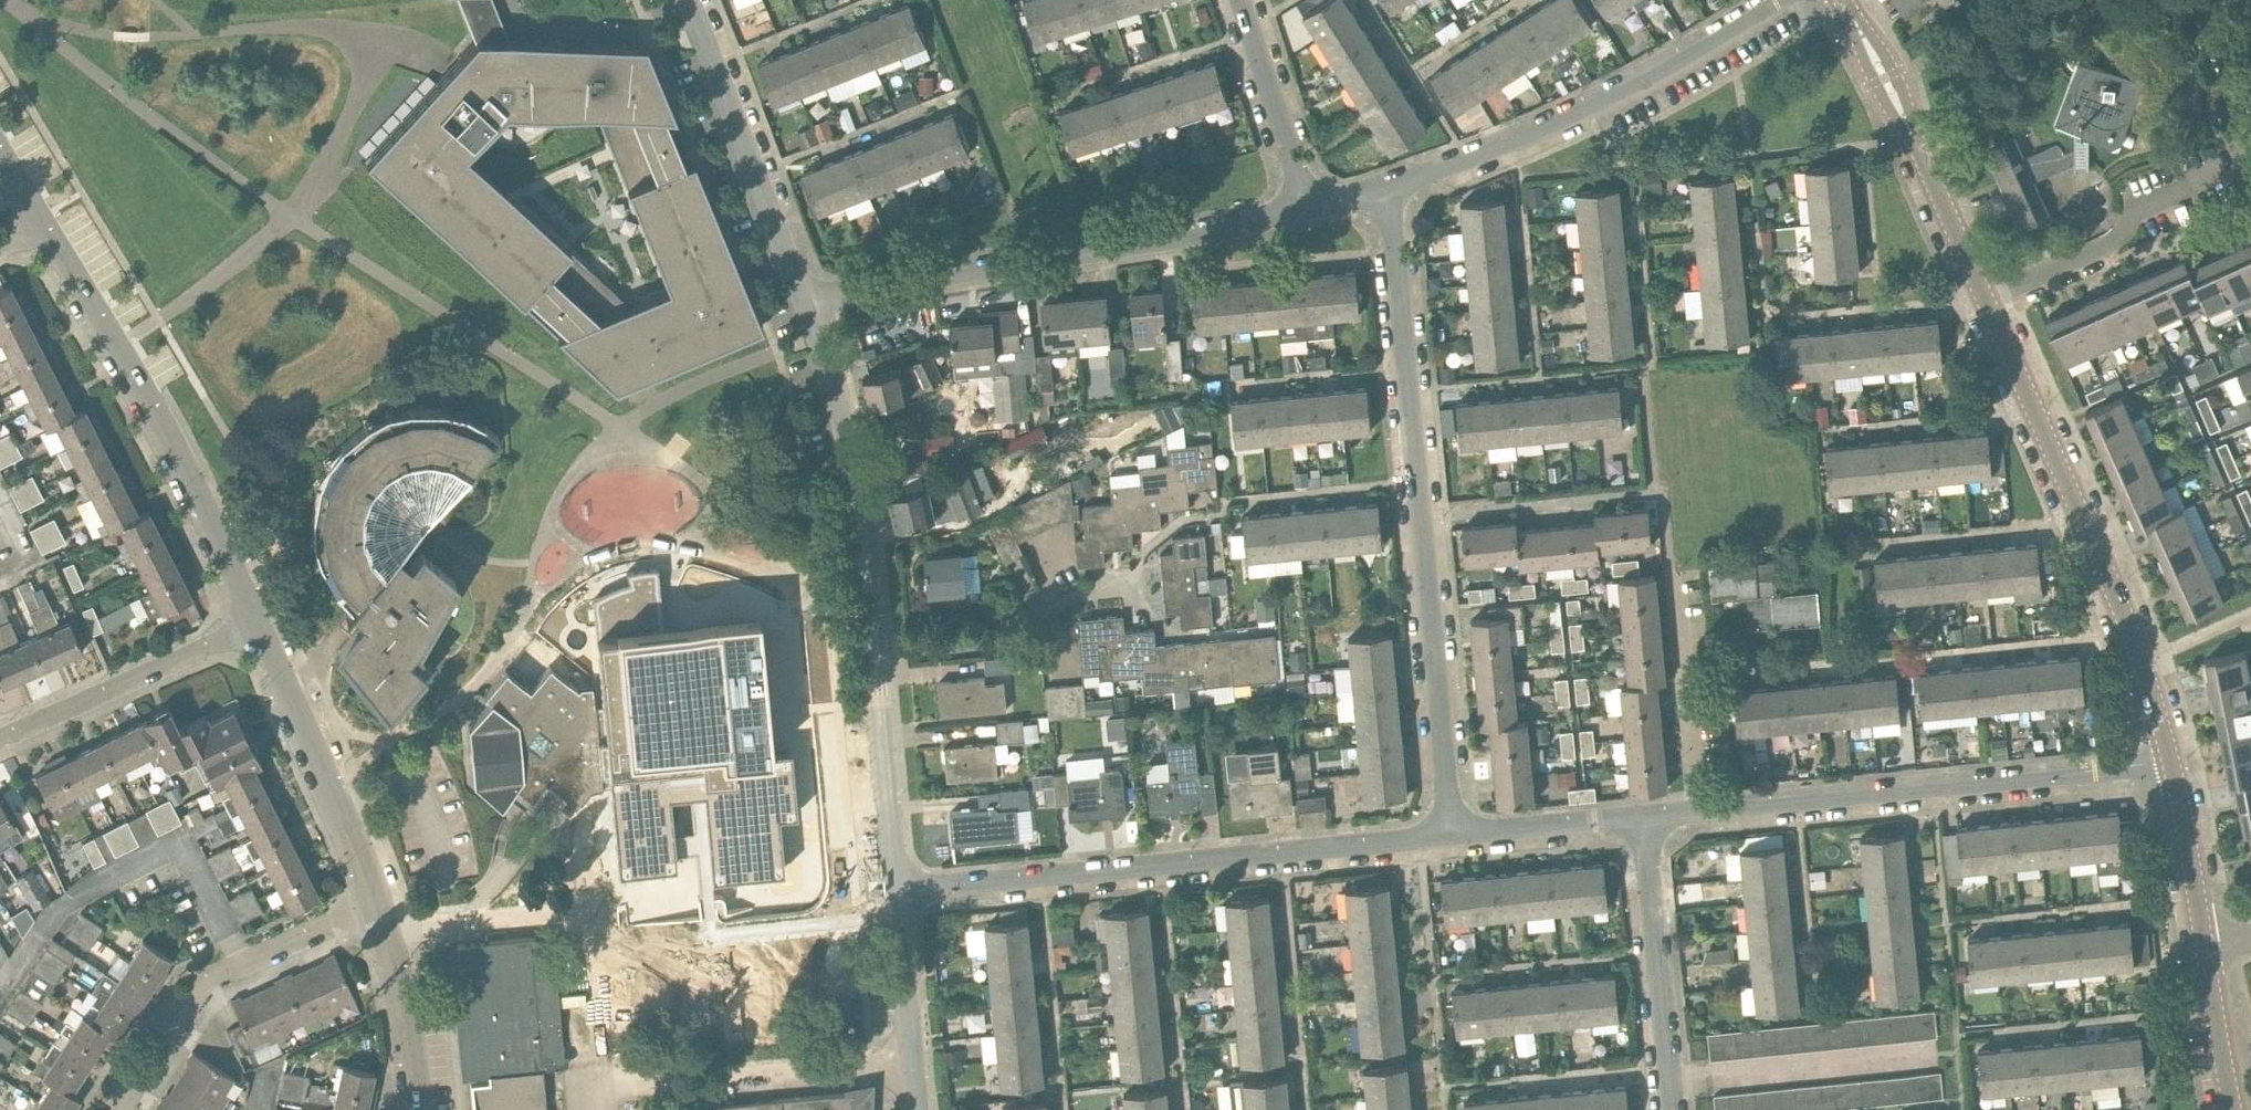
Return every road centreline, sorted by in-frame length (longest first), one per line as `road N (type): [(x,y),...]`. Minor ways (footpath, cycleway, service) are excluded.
road 1 (residential): [(1453,833),(1389,184)]
road 2 (residential): [(896,890),(1453,833)]
road 3 (residential): [(804,299),(1307,209)]
road 4 (residential): [(2171,765),(2100,554),(1986,299)]
road 5 (residential): [(1696,811),(2171,765)]
road 6 (residential): [(257,623),(179,454),(44,222)]
road 7 (residential): [(1389,184),(1535,130),(1777,0)]
road 8 (residential): [(876,656),(861,528),(804,299)]
road 9 (residential): [(124,1109),(208,981),(375,897)]
road 10 (residential): [(1986,299),(1843,0)]
road 11 (residential): [(804,299),(688,0)]
road 12 (residential): [(1986,299),(2109,246),(2134,207),(2250,154)]
road 13 (residential): [(375,897),(257,623)]
road 14 (residential): [(1674,1109),(1646,815)]
road 15 (residential): [(0,737),(257,623)]
road 16 (residential): [(896,890),(876,656)]
road 17 (residential): [(1696,811),(1677,584)]
road 18 (residential): [(1307,209),(1239,0)]
road 19 (residential): [(710,1090),(912,1066)]
road 20 (residential): [(386,933),(585,914)]
road 21 (residential): [(603,1109),(585,914)]
road 22 (residential): [(1453,833),(1646,815)]
road 23 (residential): [(876,656),(990,646),(1054,603)]
road 24 (residential): [(2205,945),(2171,765)]
road 25 (residential): [(415,1109),(386,933)]
road 26 (residential): [(912,1066),(896,890)]
road 27 (residential): [(2234,1109),(2205,945)]
road 28 (residential): [(2250,149),(2236,119),(2237,69),(2206,0)]

